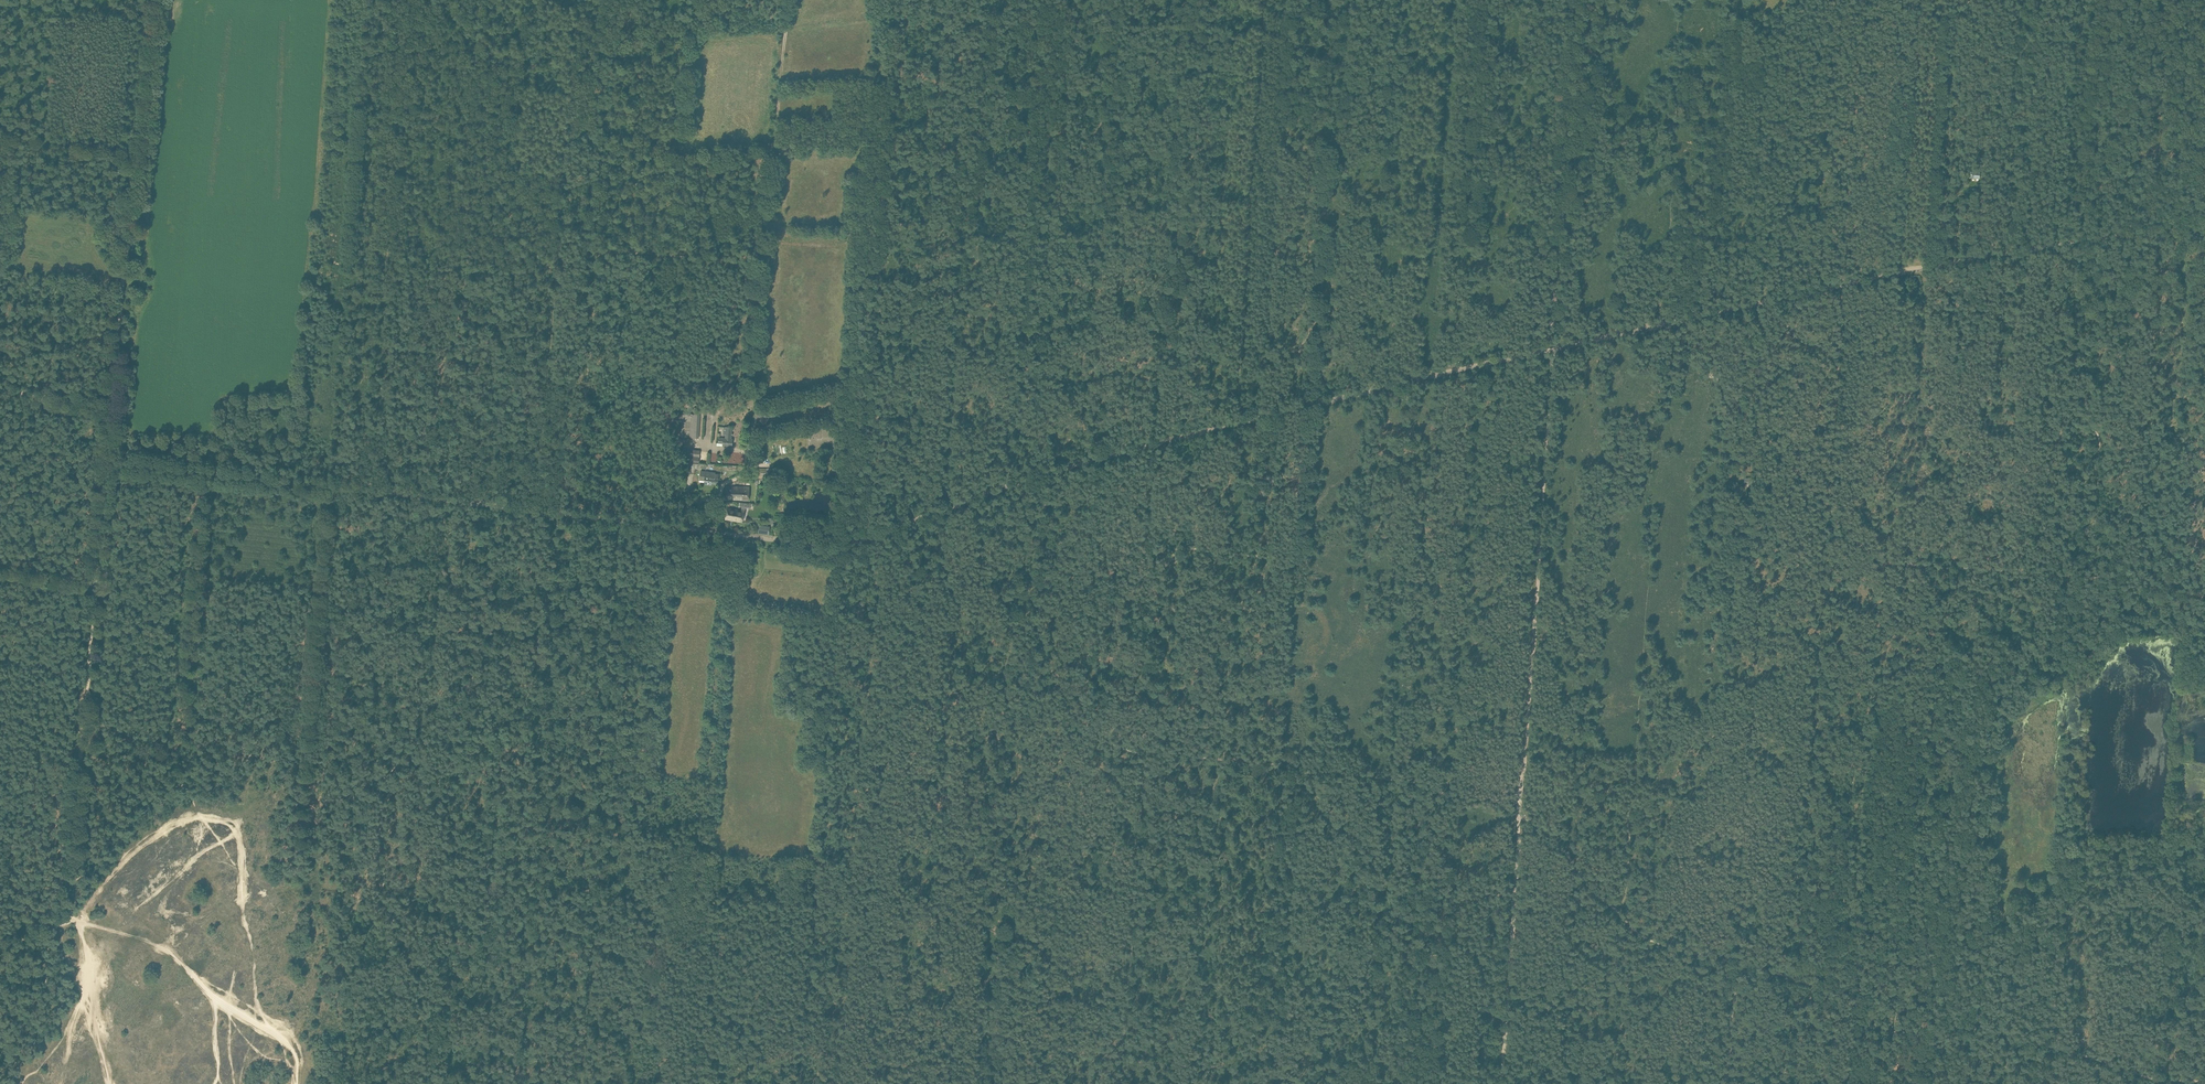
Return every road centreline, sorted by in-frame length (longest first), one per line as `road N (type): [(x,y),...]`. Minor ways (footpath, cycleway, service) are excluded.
road 1 (track): [(106,460),(205,465),(843,548)]
road 2 (track): [(841,543),(1048,465),(1484,361)]
road 3 (track): [(1556,340),(2059,238),(2162,227),(2204,211)]
road 4 (track): [(1521,813),(1486,796),(1373,776),(1275,777),(1168,743),(1135,750),(1074,726),(1041,690),(1042,574)]
road 5 (track): [(1552,350),(1521,813)]
road 6 (track): [(2204,1079),(1950,1025),(1840,991)]
road 7 (track): [(713,903),(733,703),(728,534)]
road 8 (track): [(1575,0),(1556,340)]
road 9 (track): [(145,0),(122,285)]
road 10 (track): [(1502,1083),(1521,813)]
road 11 (track): [(766,261),(792,0)]
road 12 (track): [(594,857),(579,1083)]
road 13 (track): [(2113,36),(2132,168),(2143,186),(2203,213)]
road 14 (track): [(755,403),(747,468),(717,493),(696,493),(688,529)]
road 15 (track): [(100,590),(78,750)]
road 16 (track): [(766,261),(755,403)]
road 17 (track): [(1521,813),(1619,913)]
road 18 (track): [(1619,913),(1646,938),(1737,965)]
road 19 (track): [(111,408),(122,285)]
road 20 (track): [(95,582),(106,460)]

